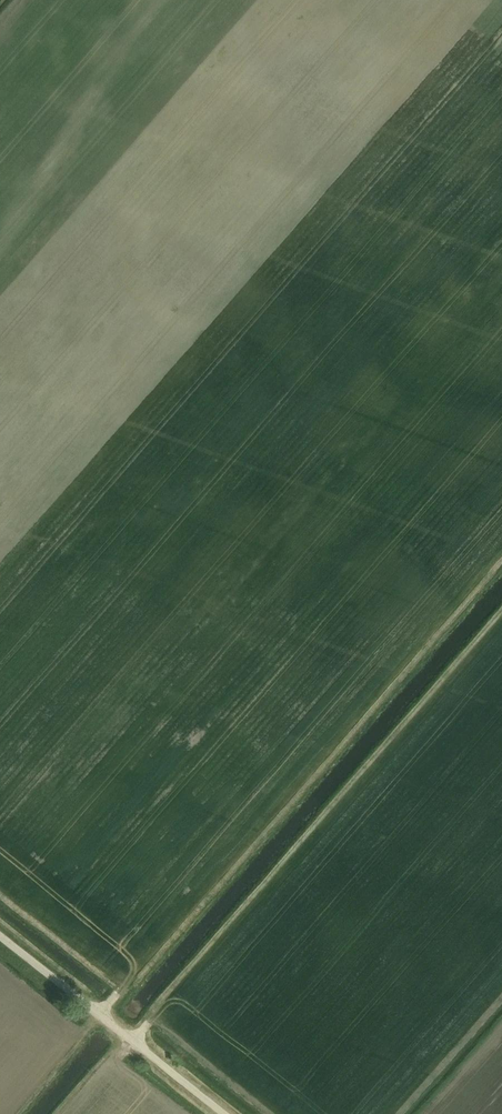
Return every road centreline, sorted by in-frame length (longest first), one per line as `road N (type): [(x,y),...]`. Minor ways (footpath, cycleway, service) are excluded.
road 1 (unclassified): [(229,1113),(0,933)]

